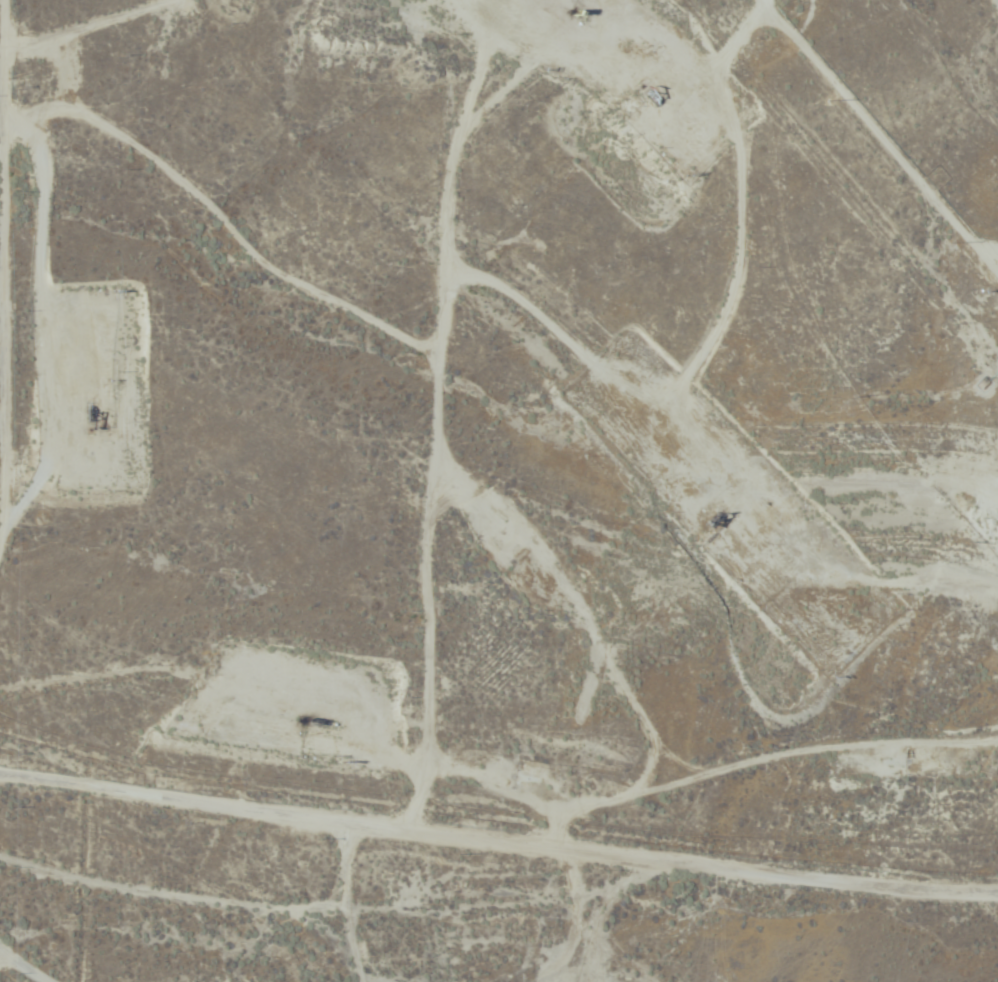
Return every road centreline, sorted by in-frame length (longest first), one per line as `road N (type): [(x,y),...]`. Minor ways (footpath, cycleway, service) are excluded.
road 1 (residential): [(0,770),(778,872),(997,889)]

